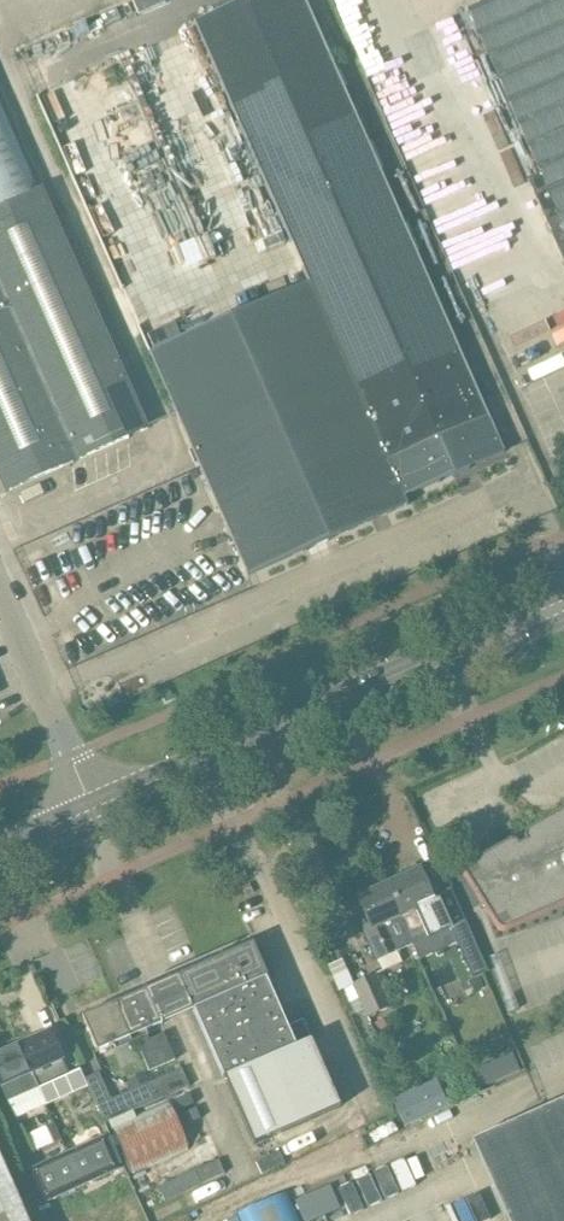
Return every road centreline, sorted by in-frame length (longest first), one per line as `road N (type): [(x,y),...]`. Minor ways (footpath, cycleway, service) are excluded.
road 1 (secondary): [(563,598),(86,804)]
road 2 (secondary): [(95,827),(563,620)]
road 3 (unclassified): [(0,601),(86,804)]

